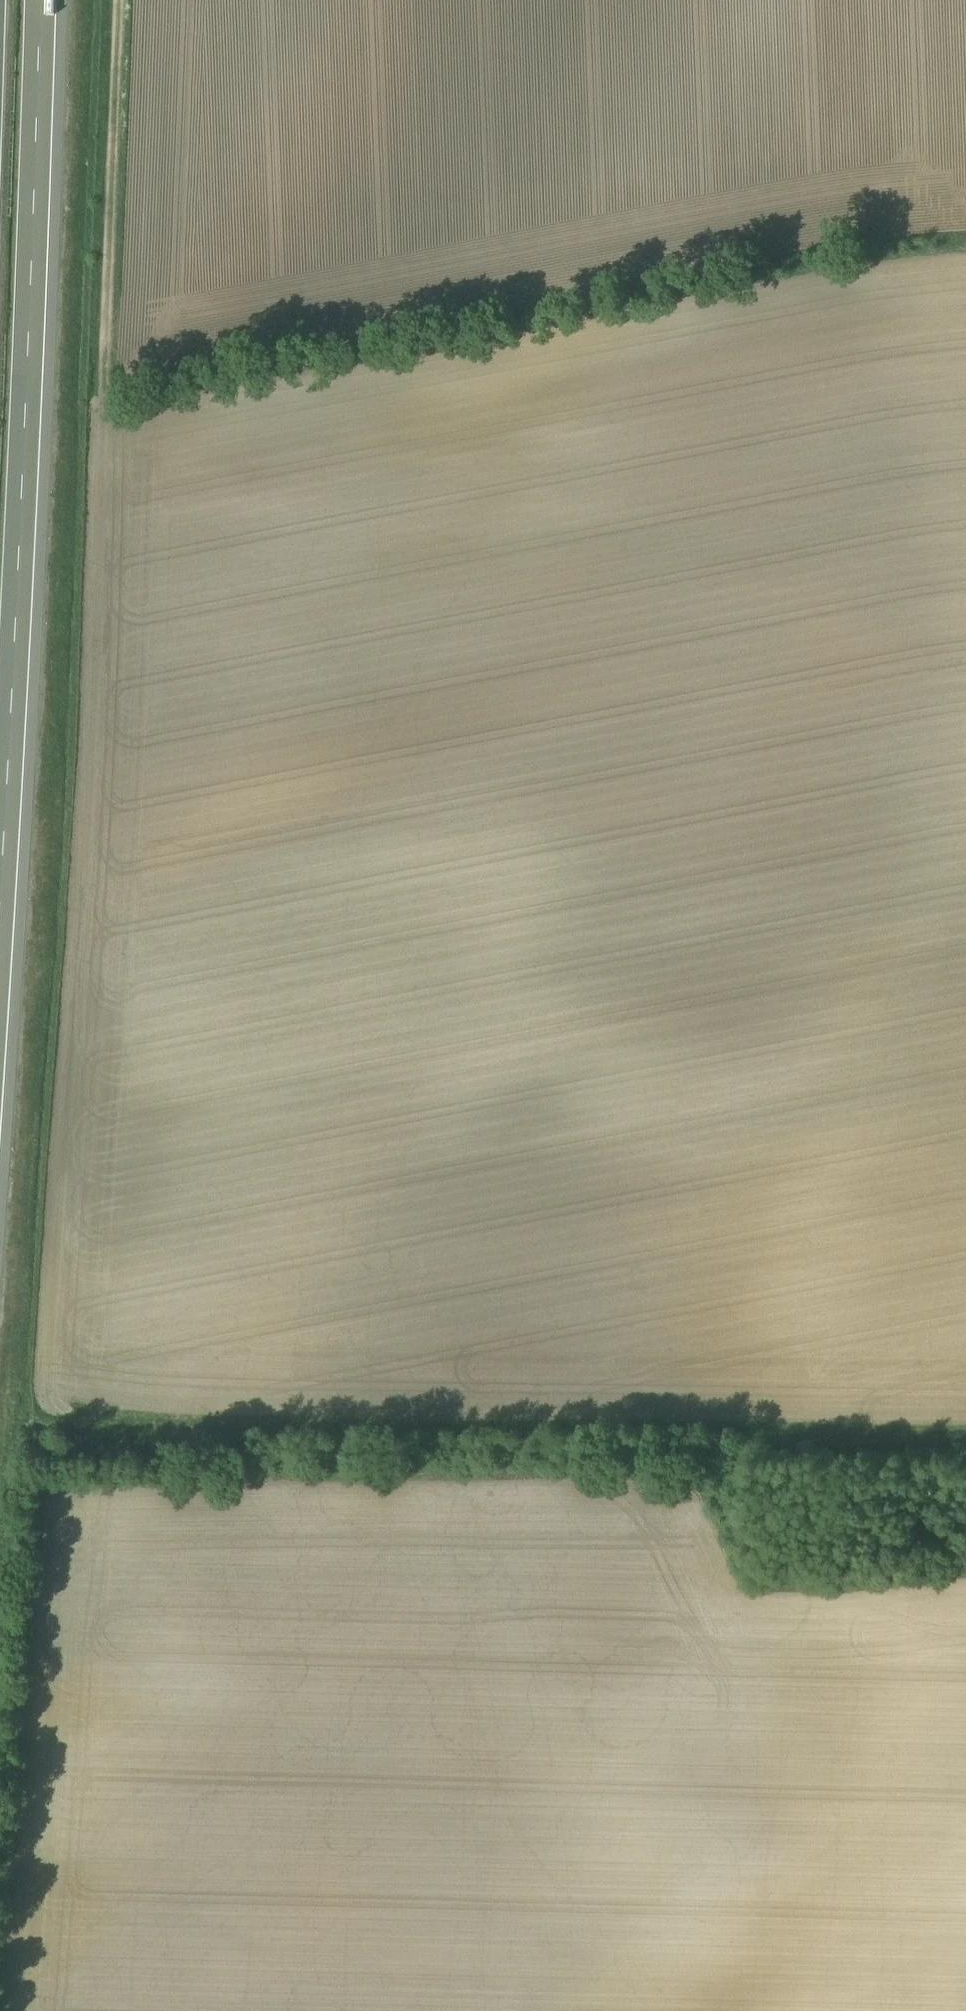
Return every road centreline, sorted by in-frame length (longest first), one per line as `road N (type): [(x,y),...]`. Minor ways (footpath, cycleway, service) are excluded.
road 1 (motorway): [(0,1036),(48,0)]

